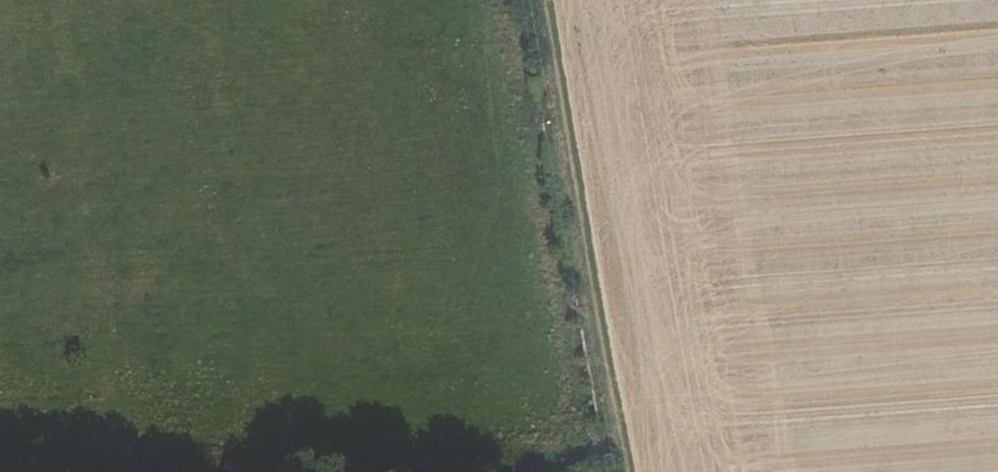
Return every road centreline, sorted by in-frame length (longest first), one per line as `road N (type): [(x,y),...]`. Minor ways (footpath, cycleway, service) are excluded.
road 1 (track): [(550,0),(634,471)]

